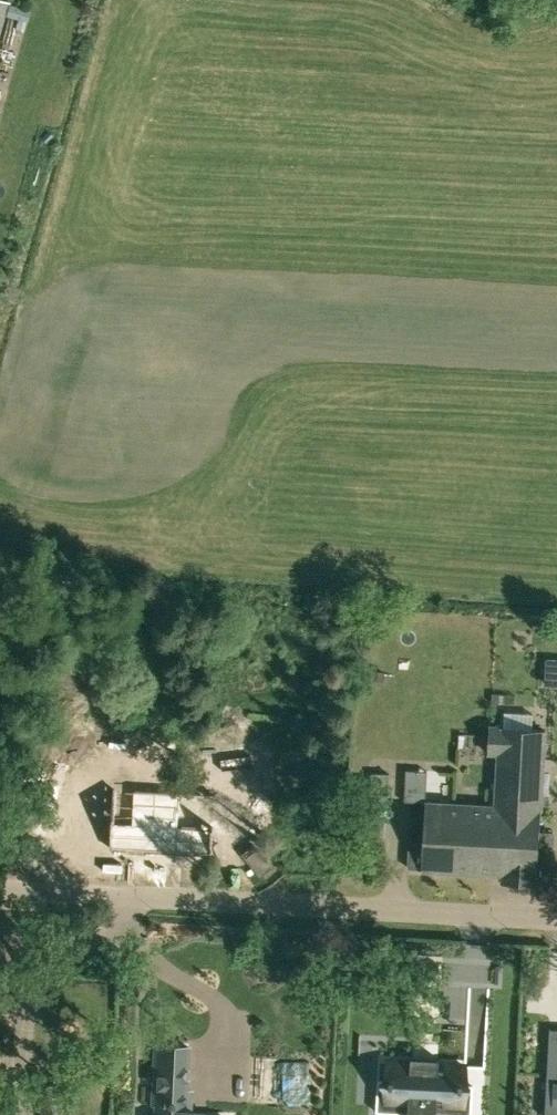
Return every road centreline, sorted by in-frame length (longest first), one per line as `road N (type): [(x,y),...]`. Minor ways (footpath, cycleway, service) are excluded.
road 1 (unclassified): [(556,918),(0,894)]

